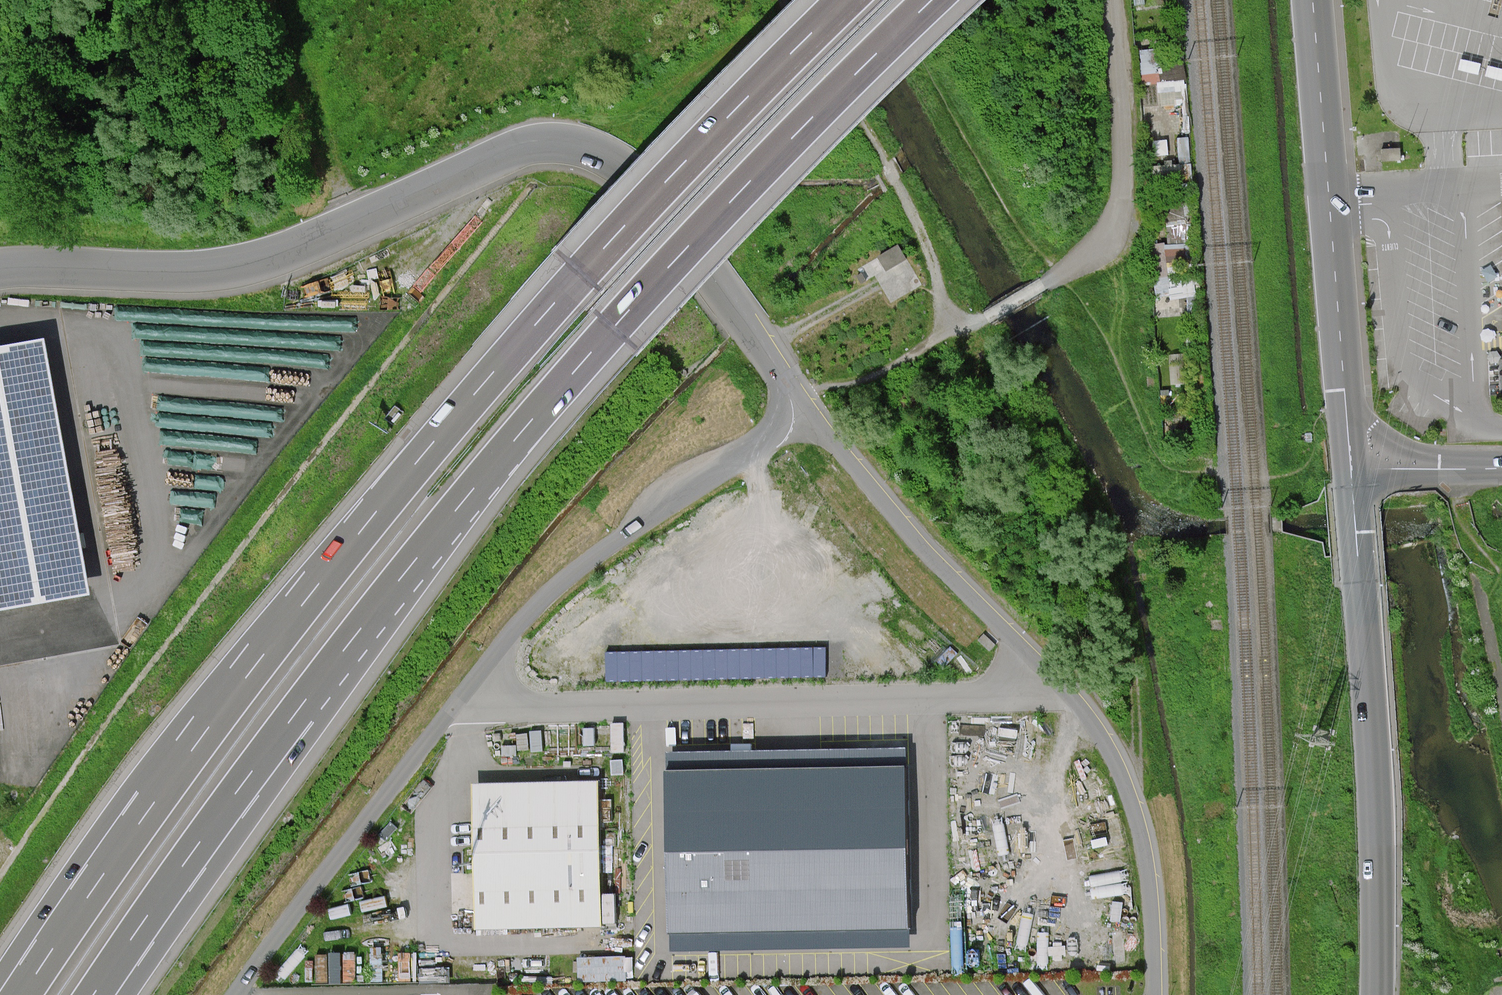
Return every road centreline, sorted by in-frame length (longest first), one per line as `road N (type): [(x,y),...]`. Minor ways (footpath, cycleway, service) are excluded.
road 1 (motorway): [(95,994),(284,729),(503,454),(676,260),(933,0)]
road 2 (motorway): [(844,0),(663,182),(363,527),(167,781),(31,978)]
road 3 (unclassified): [(797,396),(628,169),(567,143),(514,147),(273,259),(220,270),(0,271)]
road 4 (unclassified): [(453,704),(994,693),(1052,675)]
road 5 (tertiary): [(1351,465),(1380,994)]
road 6 (unclassified): [(453,704),(554,589),(765,444),(789,420),(797,396)]
road 7 (tertiary): [(1312,0),(1351,465)]
road 8 (unclassified): [(1052,675),(904,528),(797,396)]
road 9 (unclassified): [(235,994),(453,704)]
road 10 (unclassified): [(1154,994),(1148,892),(1130,802),(1096,728),(1052,675)]
road 11 (residential): [(1112,0),(1121,207),(1100,246),(1043,284)]
road 12 (track): [(955,325),(926,241),(866,125),(814,52)]
road 13 (track): [(280,0),(345,228)]
road 14 (track): [(1120,777),(1137,756),(1116,585)]
road 15 (residential): [(1501,468),(1351,465)]
road 16 (track): [(1482,602),(1498,571),(1464,526),(1446,471)]

